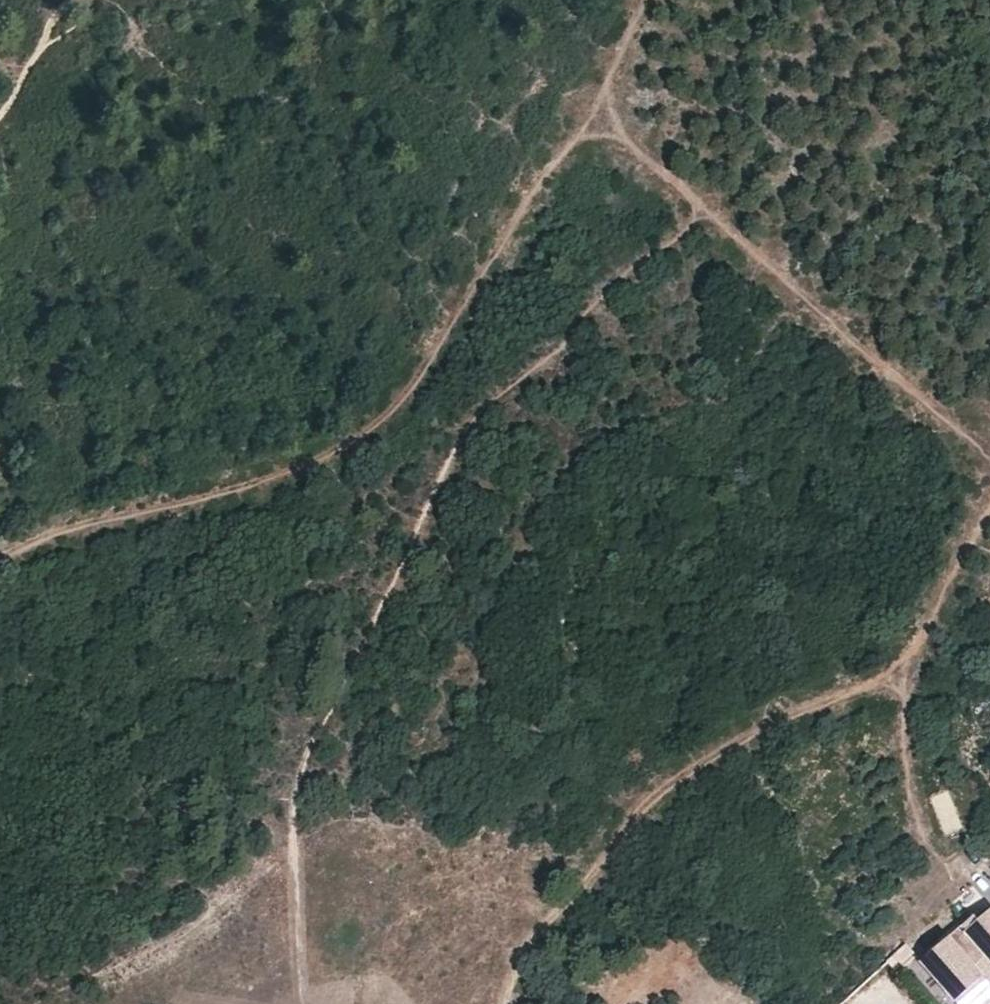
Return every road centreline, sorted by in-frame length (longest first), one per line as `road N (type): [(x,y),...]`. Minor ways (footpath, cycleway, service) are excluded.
road 1 (track): [(701,210),(602,299),(534,380),(486,410),(309,764),(297,803),(306,1003)]
road 2 (track): [(595,116),(402,407),(336,458),(221,496),(94,523),(0,559)]
road 3 (track): [(911,679),(834,695),(692,781),(649,795),(517,964),(509,1003)]
road 4 (track): [(989,468),(595,116)]
road 5 (track): [(989,507),(949,580),(911,679),(911,772),(940,860)]
road 6 (track): [(75,0),(0,119)]
road 7 (track): [(649,0),(595,116)]

